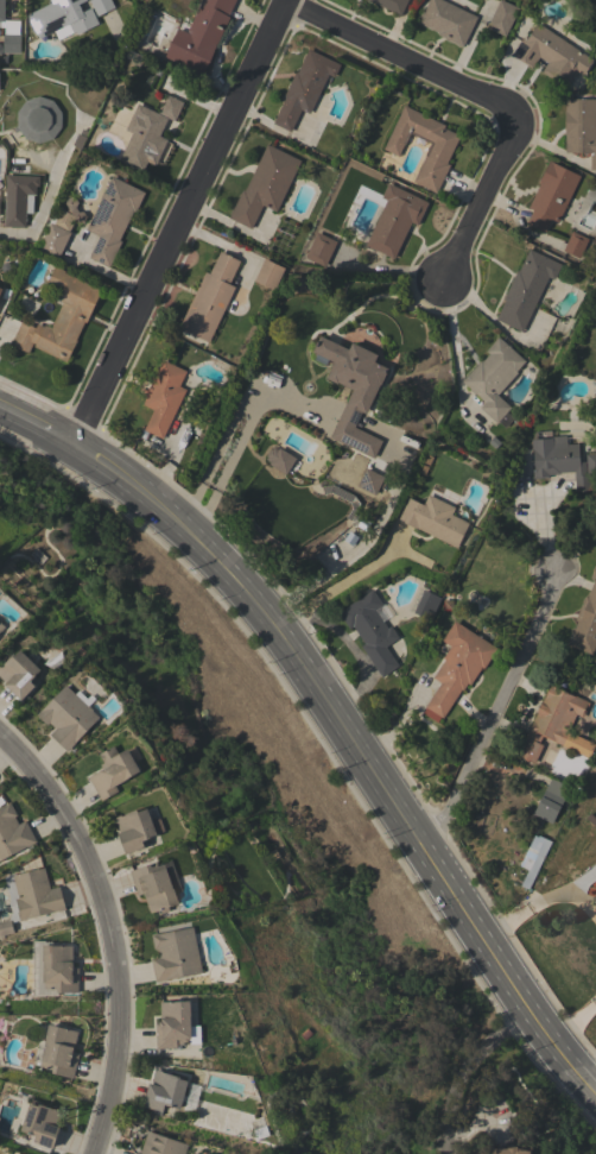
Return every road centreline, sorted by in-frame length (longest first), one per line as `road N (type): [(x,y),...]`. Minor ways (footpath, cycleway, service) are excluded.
road 1 (secondary): [(74,446),(183,528),(261,610),(527,1007),(595,1094)]
road 2 (residential): [(289,0),(74,446)]
road 3 (residential): [(0,744),(40,783),(85,859),(107,932),(116,1003),(112,1076),(89,1153)]
road 4 (residential): [(420,844),(448,820),(562,572)]
road 5 (residential): [(287,4),(514,119)]
road 6 (residential): [(445,1153),(455,1083),(469,1059),(527,1007)]
road 7 (residential): [(514,119),(443,280)]
road 8 (residential): [(275,629),(369,566),(398,535)]

